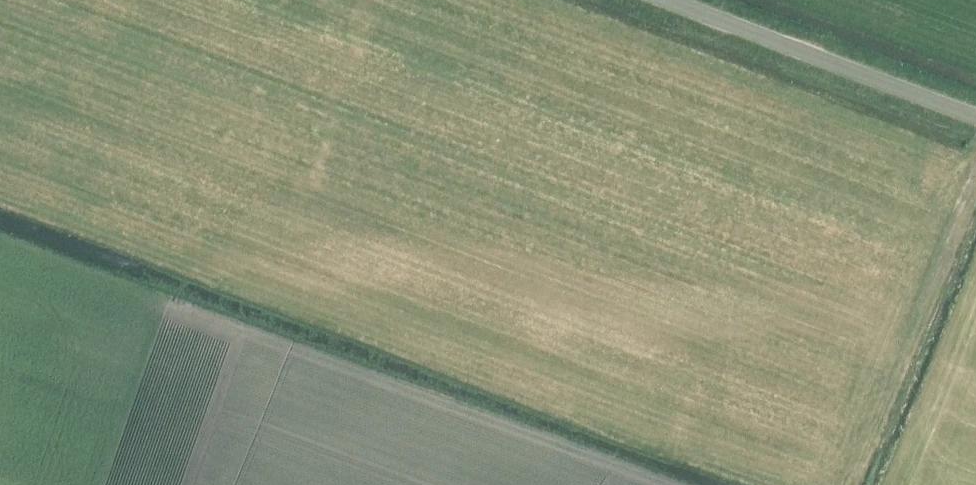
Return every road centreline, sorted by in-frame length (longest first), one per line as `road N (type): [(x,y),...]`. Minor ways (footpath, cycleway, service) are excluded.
road 1 (unclassified): [(661,0),(975,118)]

